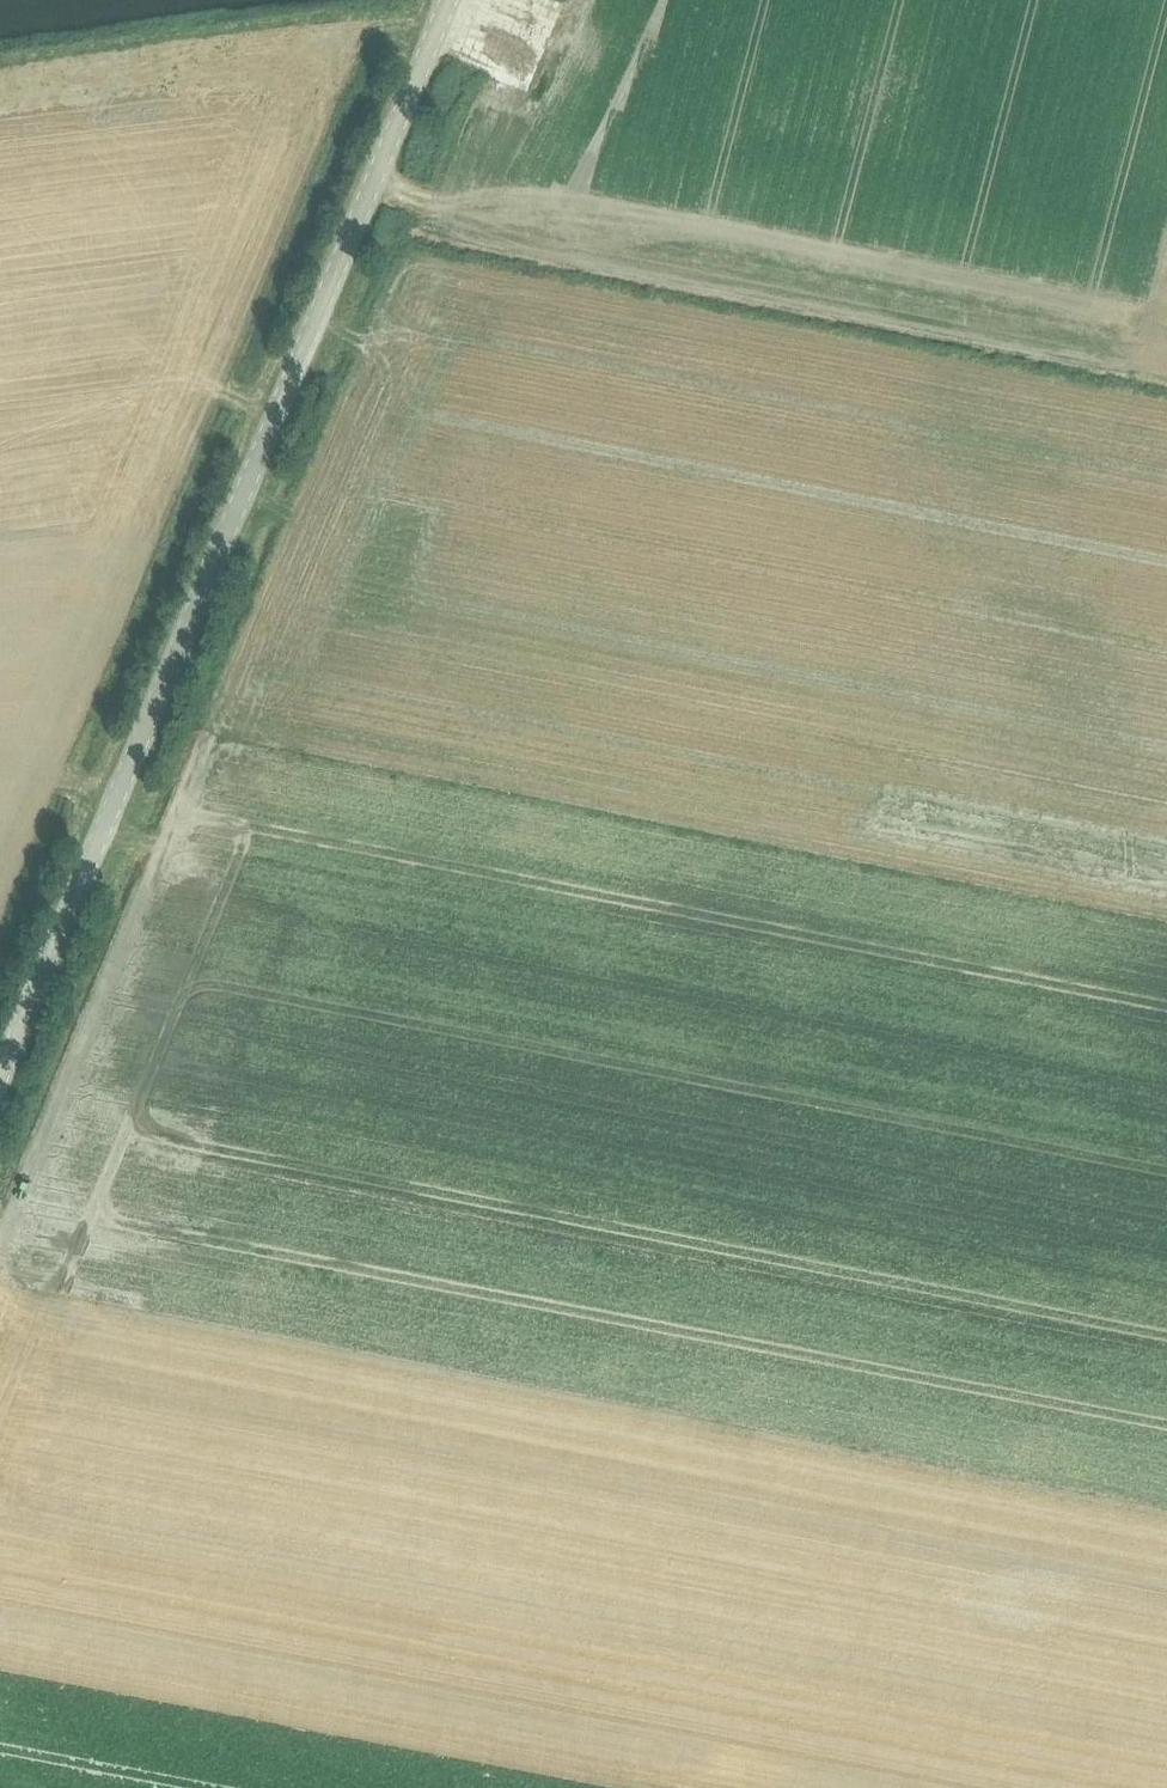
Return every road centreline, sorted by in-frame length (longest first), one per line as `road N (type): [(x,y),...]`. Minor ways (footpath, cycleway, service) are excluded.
road 1 (tertiary): [(0,1090),(450,0)]

